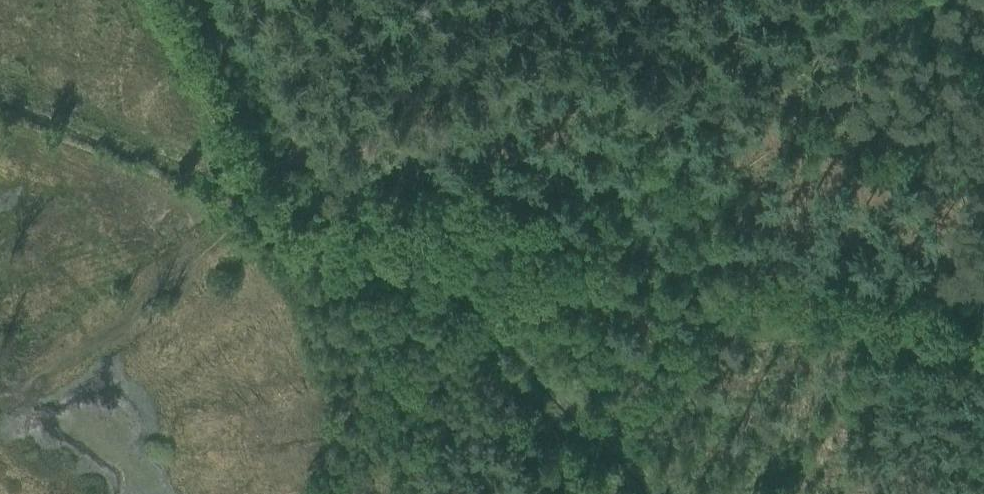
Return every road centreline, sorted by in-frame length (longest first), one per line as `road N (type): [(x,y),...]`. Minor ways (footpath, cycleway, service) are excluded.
road 1 (track): [(983,305),(948,322),(724,290),(245,193)]
road 2 (track): [(983,356),(892,339),(725,329),(724,290)]
road 3 (track): [(245,193),(158,0)]

